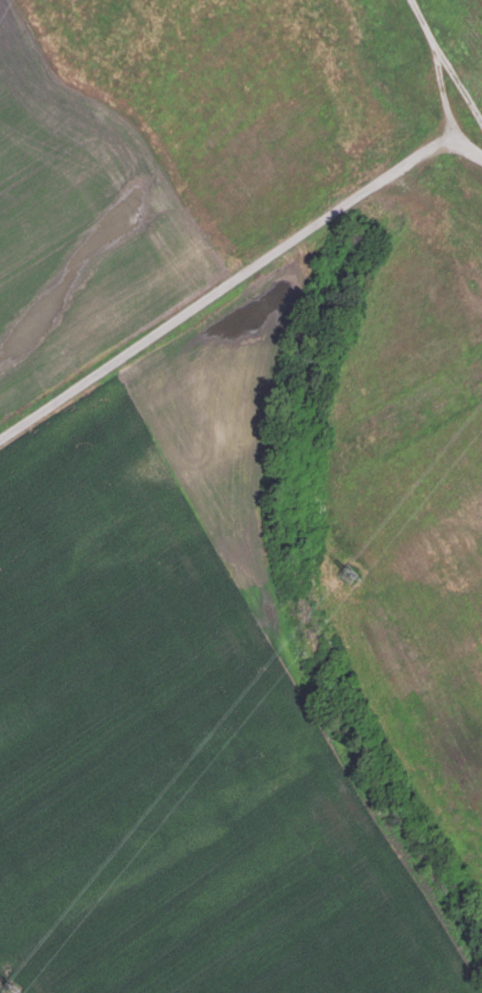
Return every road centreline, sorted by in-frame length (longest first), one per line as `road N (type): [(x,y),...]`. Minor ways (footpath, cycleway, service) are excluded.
road 1 (residential): [(0,435),(426,149),(451,143)]
road 2 (residential): [(409,0),(428,35),(451,143)]

